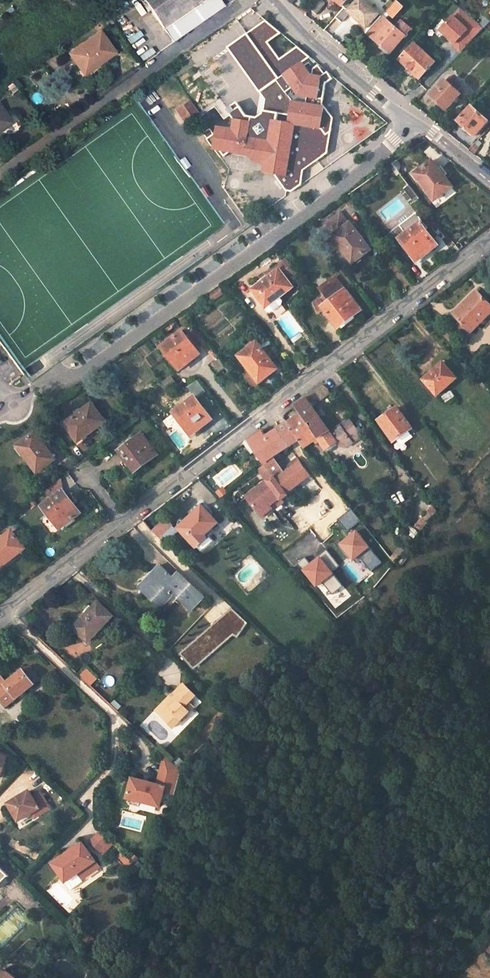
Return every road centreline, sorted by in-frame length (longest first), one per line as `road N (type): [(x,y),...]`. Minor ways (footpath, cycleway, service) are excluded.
road 1 (unclassified): [(415,122),(338,193),(85,373),(31,390),(0,414)]
road 2 (unclassified): [(489,241),(125,522)]
road 3 (tertiary): [(415,122),(302,34),(275,0)]
road 4 (unclassified): [(125,522),(0,616)]
road 5 (track): [(489,882),(445,909),(371,977)]

